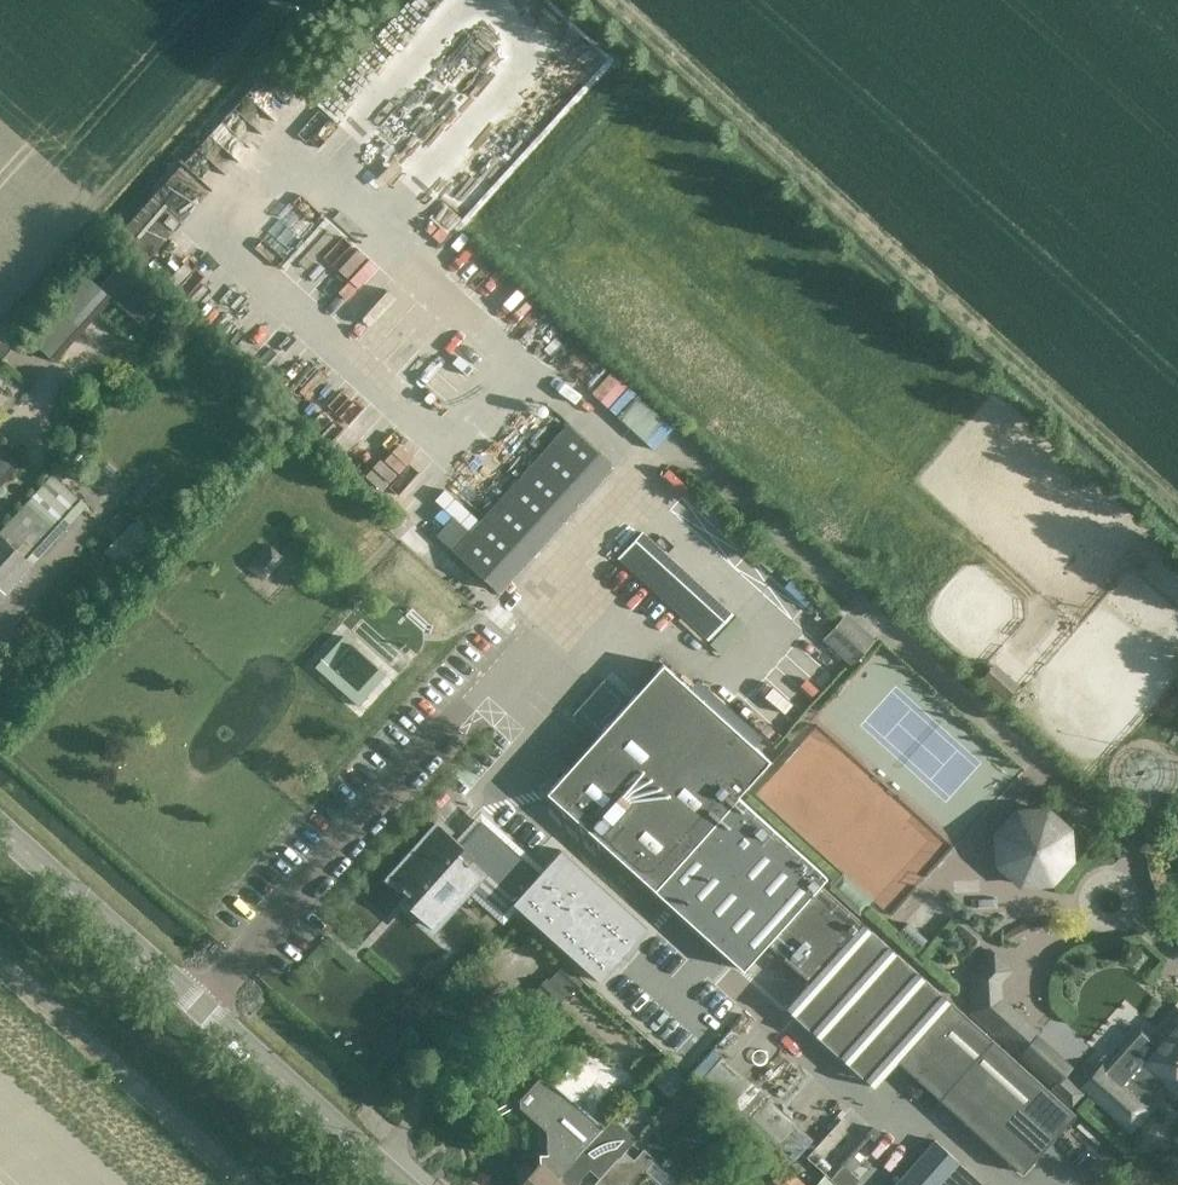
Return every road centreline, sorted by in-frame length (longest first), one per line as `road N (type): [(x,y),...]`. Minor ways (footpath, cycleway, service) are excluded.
road 1 (tertiary): [(399,1184),(0,830)]

